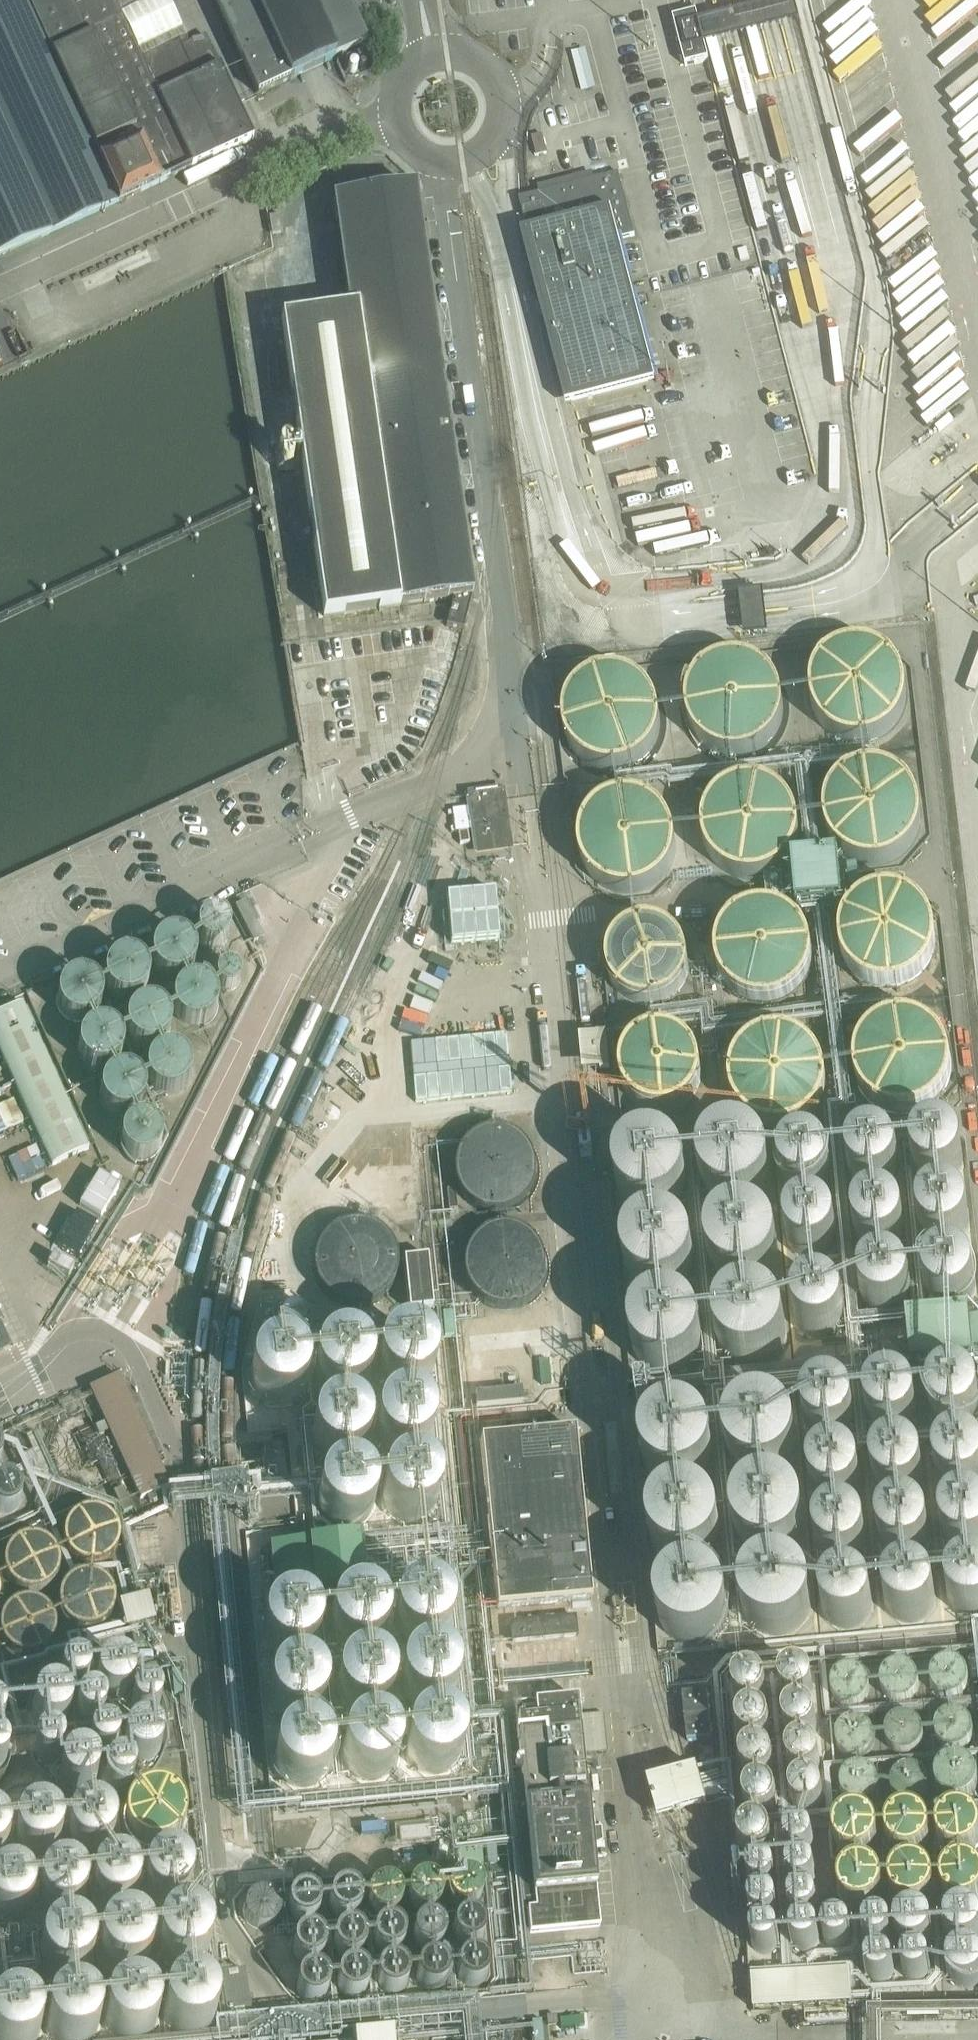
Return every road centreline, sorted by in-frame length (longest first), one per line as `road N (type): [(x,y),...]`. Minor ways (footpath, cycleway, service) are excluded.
road 1 (unclassified): [(363,814),(452,777),(514,717),(441,165)]
road 2 (unclassified): [(0,292),(394,118)]
road 3 (unclassified): [(441,165),(484,154),(505,112),(483,65),(432,57)]

